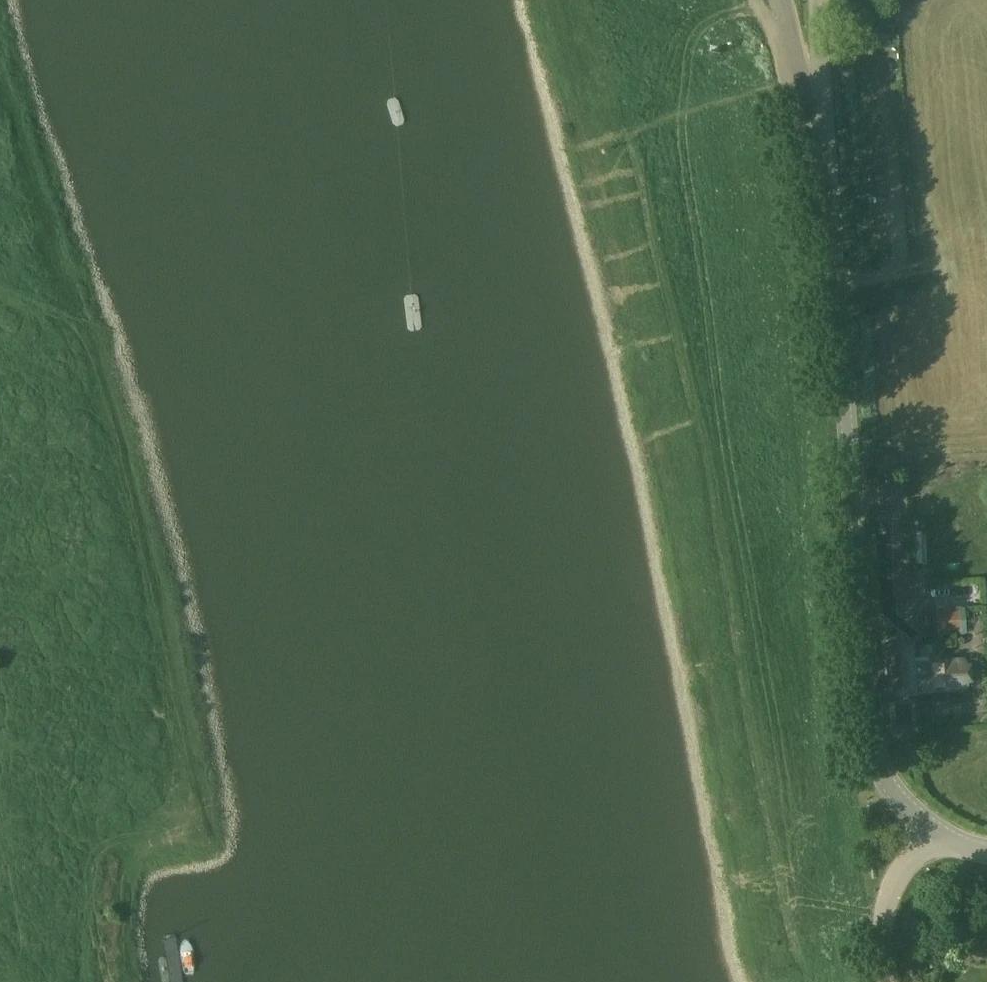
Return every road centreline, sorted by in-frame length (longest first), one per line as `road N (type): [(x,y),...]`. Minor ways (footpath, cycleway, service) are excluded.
road 1 (tertiary): [(935,832),(883,780),(869,738),(835,279),(781,0)]
road 2 (unclassified): [(887,981),(884,909),(892,880),(935,832)]

